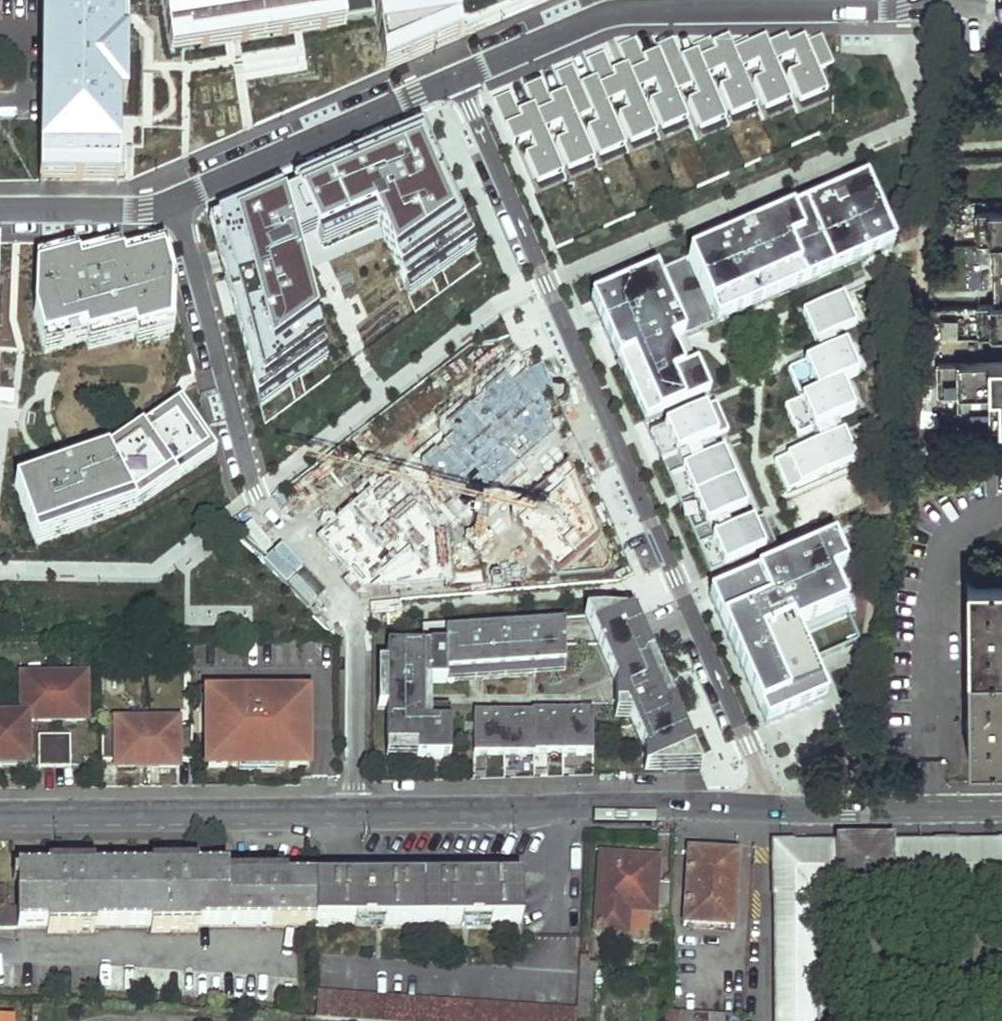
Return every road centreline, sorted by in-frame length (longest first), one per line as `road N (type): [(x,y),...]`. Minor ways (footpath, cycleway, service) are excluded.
road 1 (residential): [(767,808),(749,744),(454,78)]
road 2 (residential): [(174,204),(263,504),(346,604),(356,634),(358,811)]
road 3 (residential): [(924,0),(905,8),(619,11),(454,78)]
road 4 (residential): [(358,811),(767,808)]
road 5 (residential): [(0,814),(358,811)]
road 6 (residential): [(454,78),(174,204)]
road 7 (residential): [(767,808),(1001,808)]
road 8 (residential): [(174,204),(0,209)]

